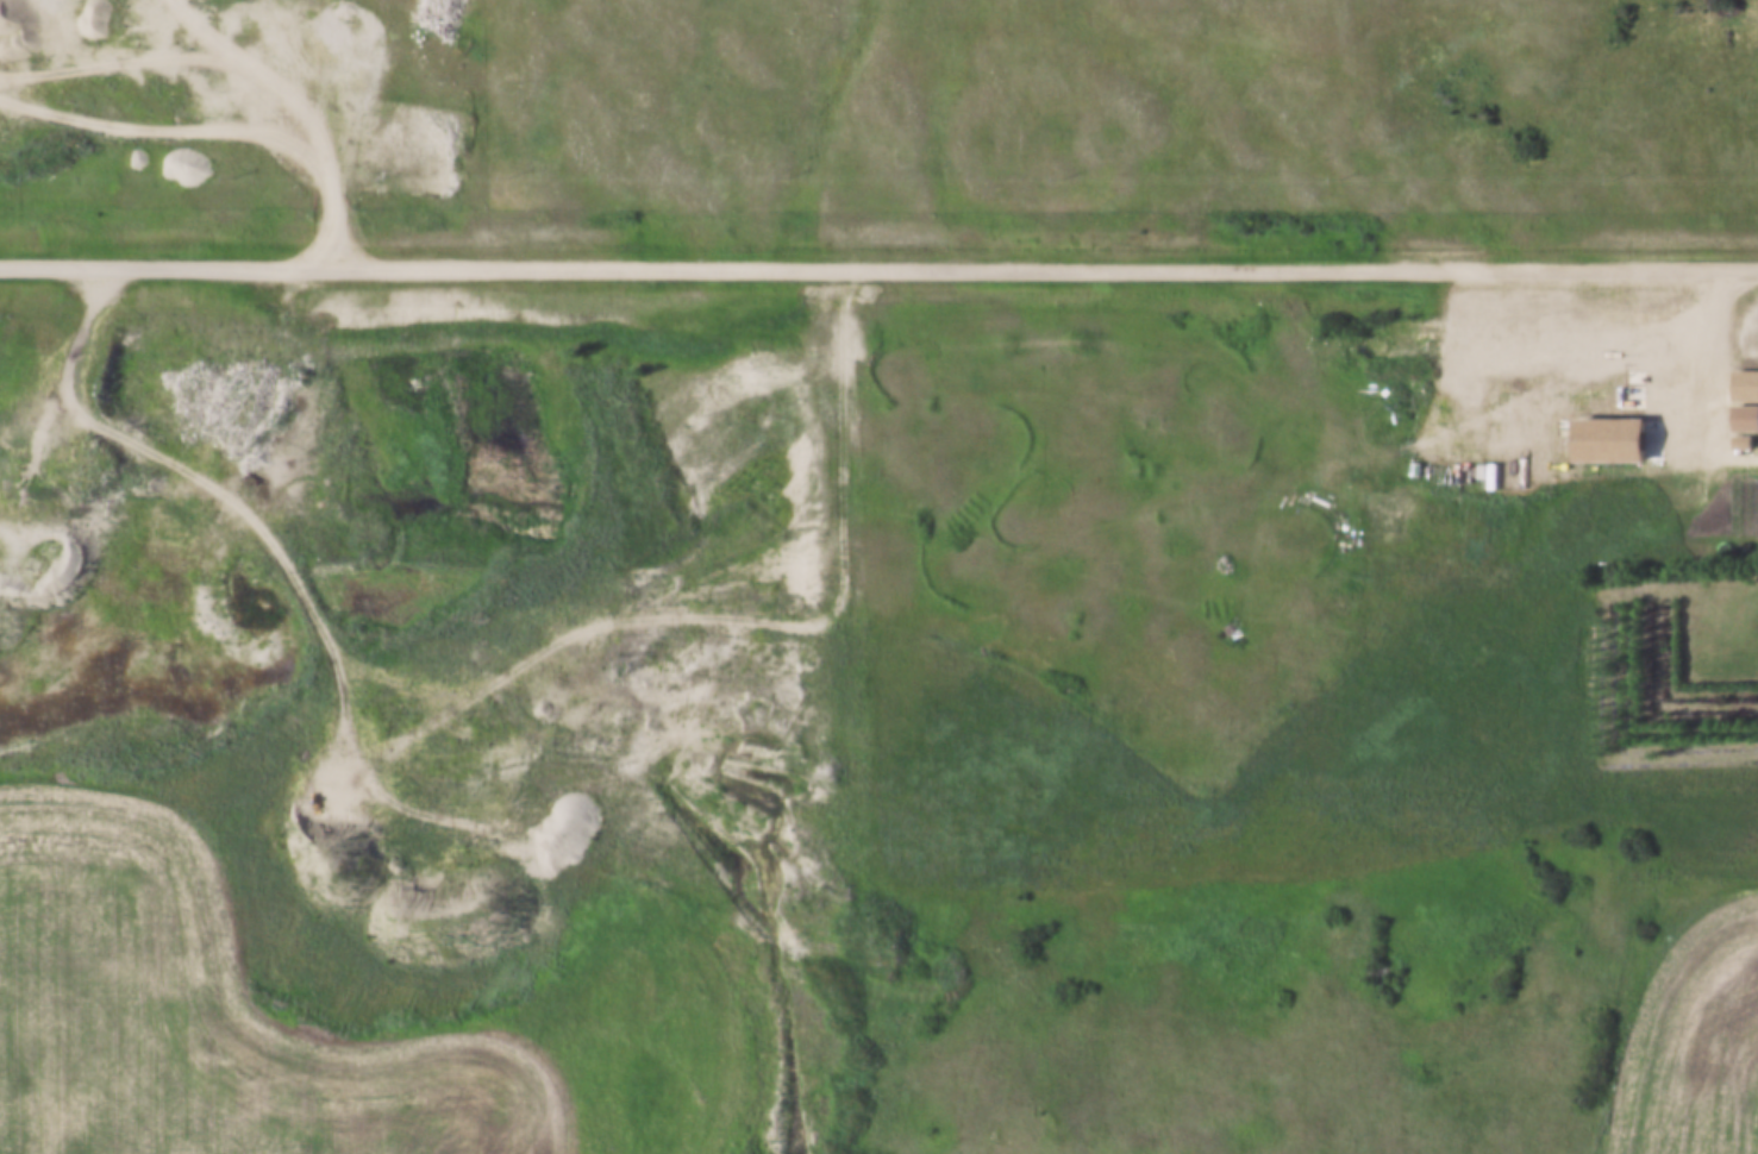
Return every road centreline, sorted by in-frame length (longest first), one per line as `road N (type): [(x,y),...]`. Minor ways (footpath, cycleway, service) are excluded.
road 1 (residential): [(1757,264),(0,261)]

